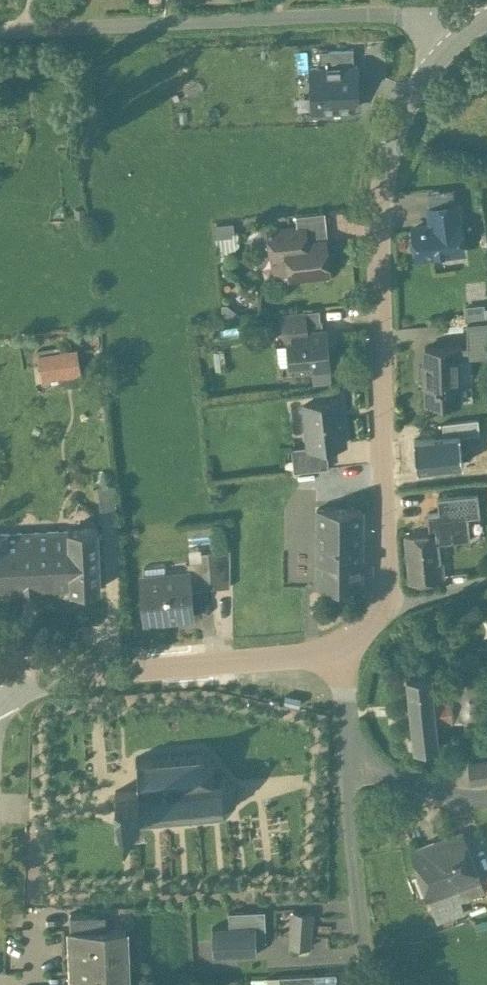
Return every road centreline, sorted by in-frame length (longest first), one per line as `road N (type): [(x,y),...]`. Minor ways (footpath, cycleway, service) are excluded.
road 1 (tertiary): [(453,33),(408,107),(388,159),(380,215),(385,584),(359,636),(330,656)]
road 2 (residential): [(453,33),(389,15),(0,34)]
road 3 (tertiary): [(330,656),(61,677),(0,704)]
road 4 (residential): [(351,735),(368,984)]
road 5 (residential): [(486,797),(409,783),(374,763),(351,735)]

